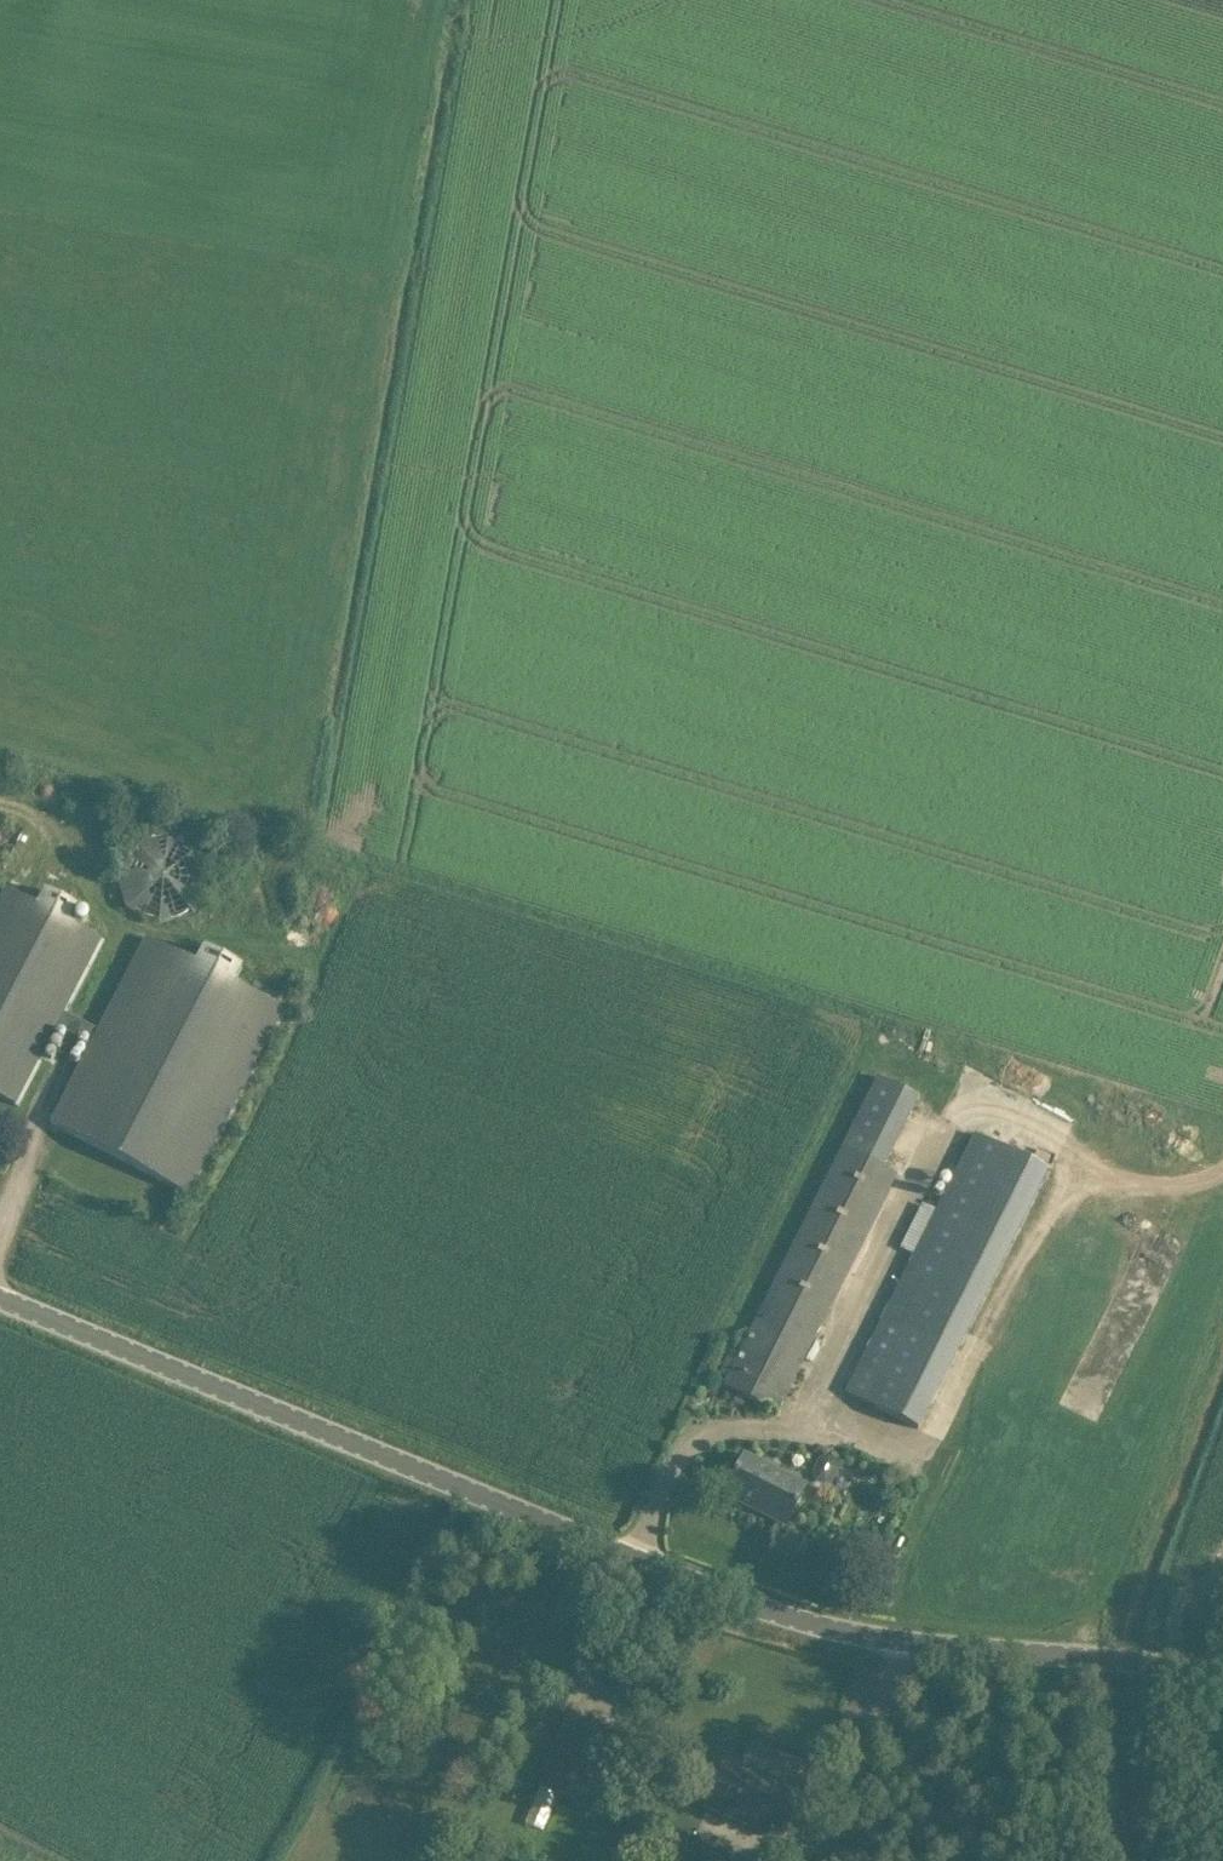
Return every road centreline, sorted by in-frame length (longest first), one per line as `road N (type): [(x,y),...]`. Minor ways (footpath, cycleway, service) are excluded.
road 1 (unclassified): [(1222,1677),(889,1640),(746,1604),(0,1298)]

